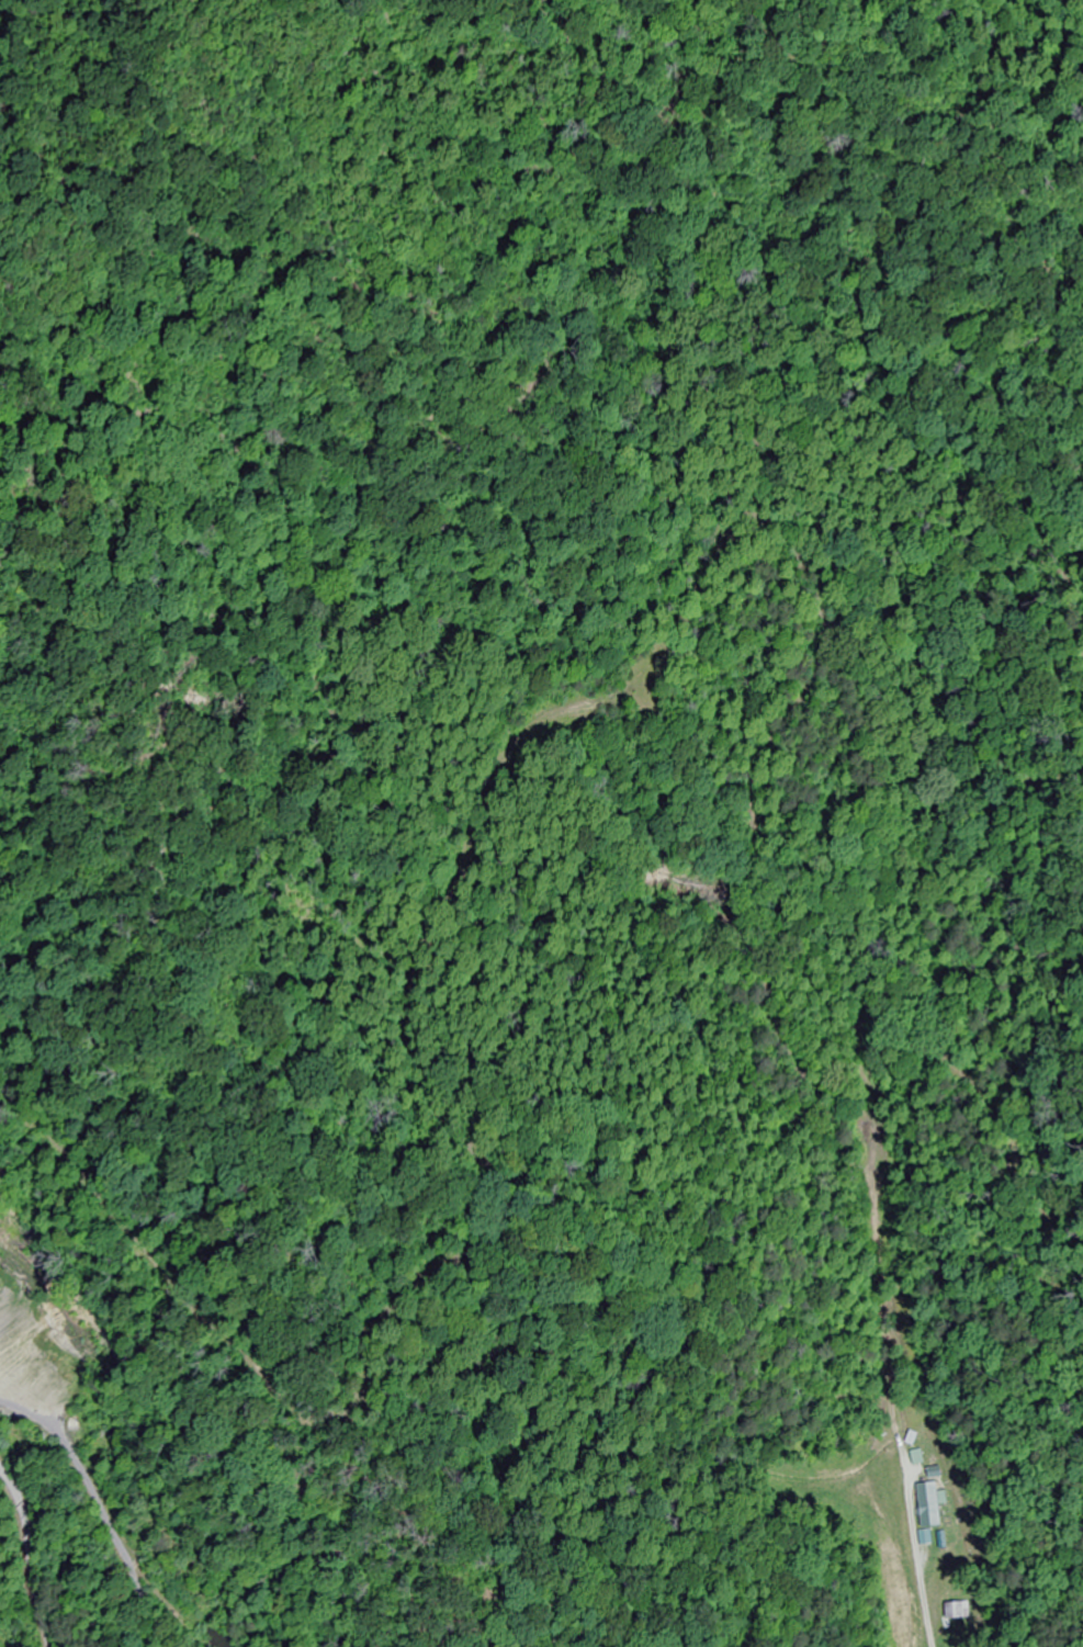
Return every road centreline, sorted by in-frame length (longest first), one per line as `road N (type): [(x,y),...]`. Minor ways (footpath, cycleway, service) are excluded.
road 1 (residential): [(52,1646),(36,1538),(21,1486),(0,1461)]

